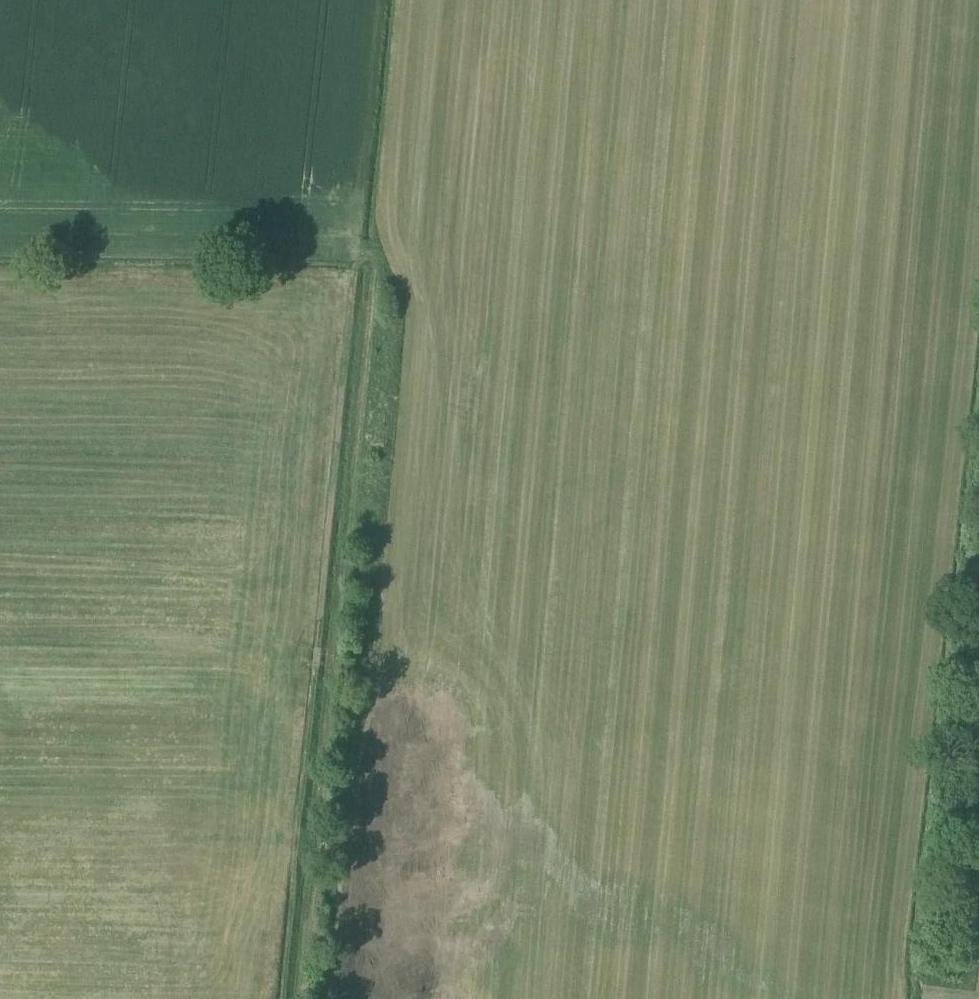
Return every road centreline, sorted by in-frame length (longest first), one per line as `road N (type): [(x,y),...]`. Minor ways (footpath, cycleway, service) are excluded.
road 1 (track): [(352,261),(0,253)]
road 2 (track): [(323,998),(338,825),(327,773)]

